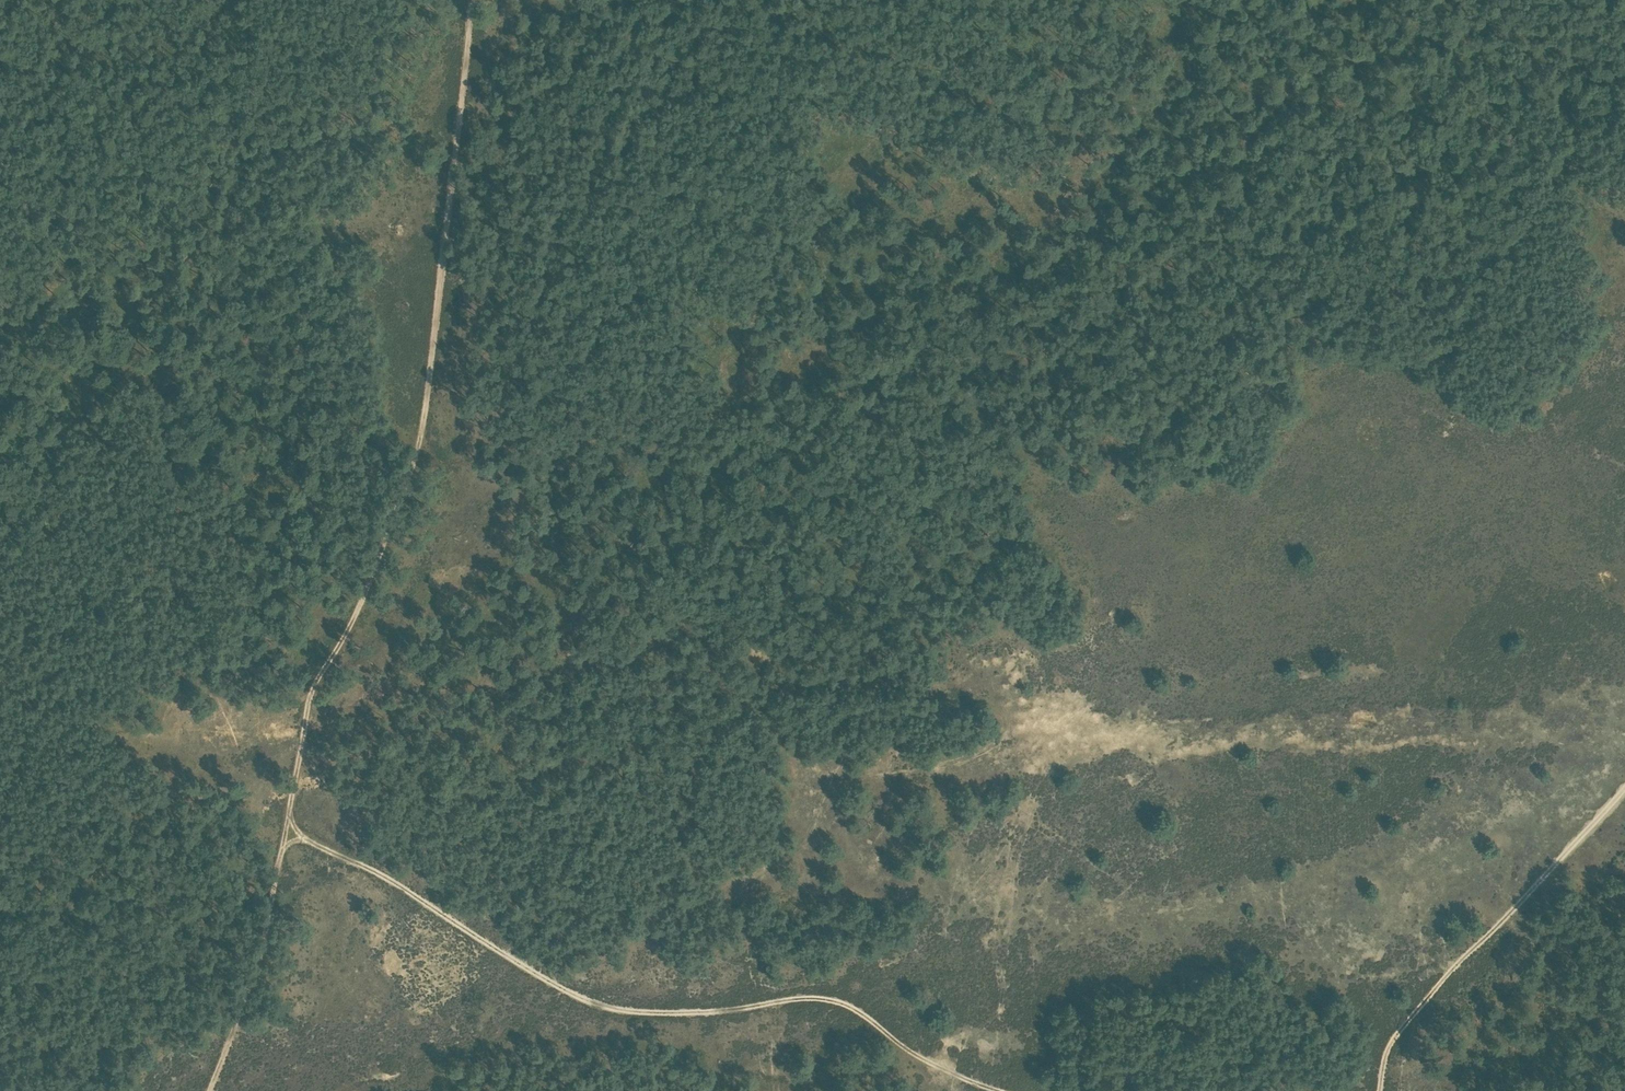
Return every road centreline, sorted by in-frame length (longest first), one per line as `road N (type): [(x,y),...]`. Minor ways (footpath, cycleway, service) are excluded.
road 1 (track): [(211,1090),(284,845),(309,688),(350,631),(425,422),(473,0)]
road 2 (track): [(288,829),(386,875),(485,946),(595,1003),(667,1015),(830,999),(921,1058),(997,1090)]
road 3 (track): [(1380,1090),(1389,1044),(1624,788)]

